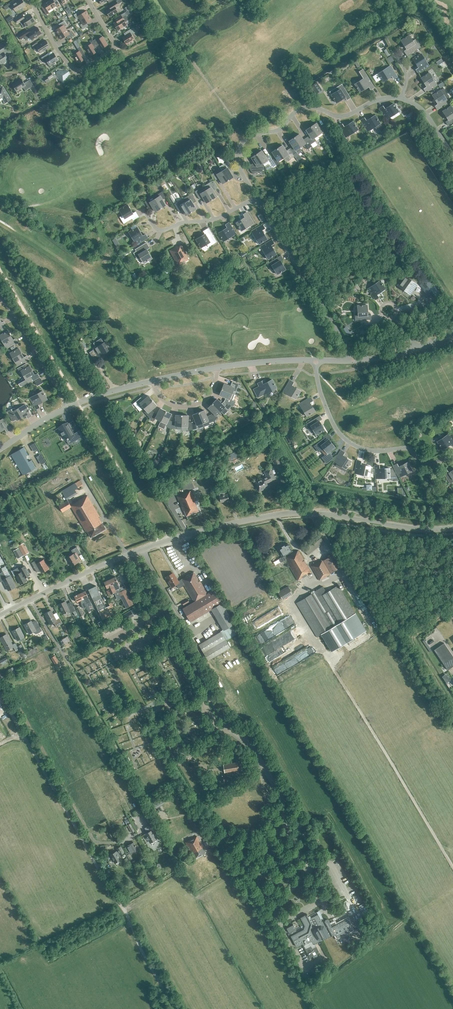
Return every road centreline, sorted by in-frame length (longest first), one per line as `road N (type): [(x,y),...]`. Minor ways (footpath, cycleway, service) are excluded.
road 1 (tertiary): [(0,614),(141,550),(275,514),(452,528)]
road 2 (track): [(327,657),(452,863)]
road 3 (residential): [(255,198),(236,160),(245,135),(278,128),(305,105),(340,113),(378,96),(402,98)]
road 4 (track): [(70,665),(185,863)]
road 5 (track): [(14,738),(27,740),(120,906)]
road 6 (residential): [(315,360),(341,436),(377,451),(408,449),(423,463),(452,456)]
road 7 (residential): [(88,0),(117,47),(77,73),(31,0)]
road 8 (residential): [(353,359),(255,198)]
road 9 (unclassified): [(67,408),(4,301)]
road 10 (residential): [(255,198),(213,219),(165,230),(147,215)]

